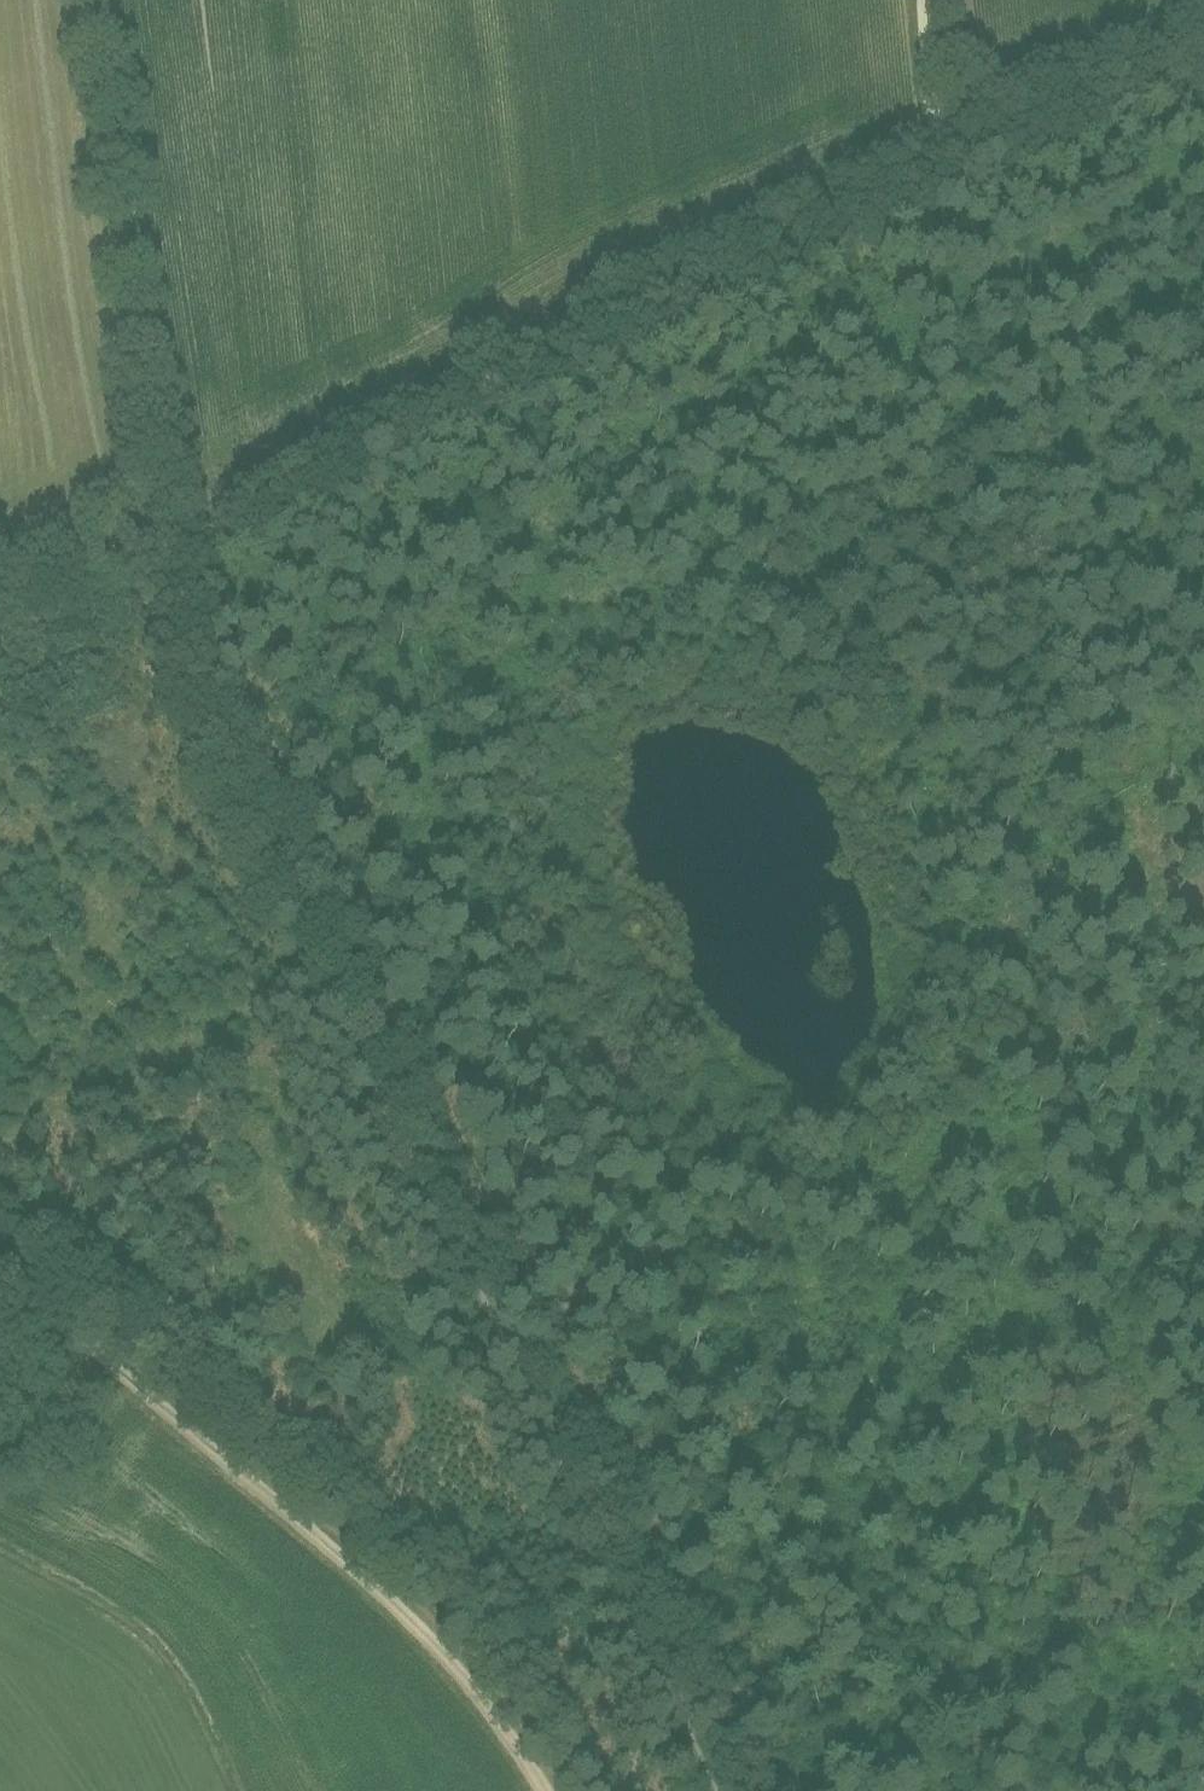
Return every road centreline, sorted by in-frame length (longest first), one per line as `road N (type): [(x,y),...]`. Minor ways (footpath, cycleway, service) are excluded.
road 1 (track): [(1203,45),(184,534)]
road 2 (track): [(543,1790),(482,1700),(286,1516),(0,1275)]
road 3 (track): [(184,534),(0,562)]
road 4 (track): [(925,0),(941,167)]

